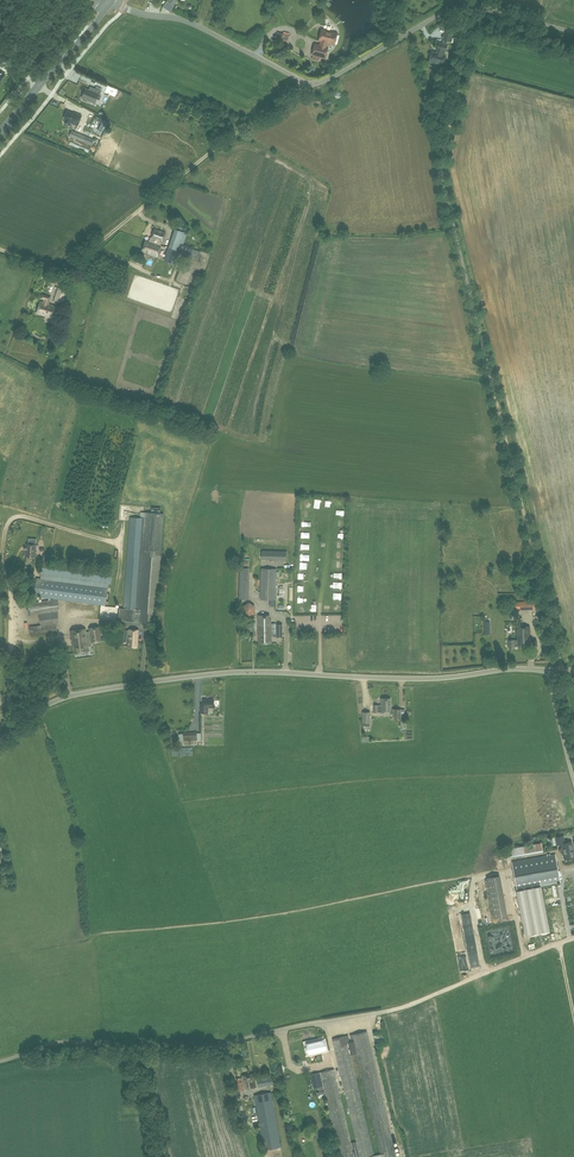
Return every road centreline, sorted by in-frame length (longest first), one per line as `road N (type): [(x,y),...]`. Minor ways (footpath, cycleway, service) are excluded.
road 1 (unclassified): [(11,729),(62,698),(196,676),(428,678),(549,670)]
road 2 (unclassified): [(573,30),(460,6),(316,84),(193,24),(107,2)]
road 3 (unclassified): [(375,1014),(223,1045),(56,1042),(0,1061)]
road 4 (track): [(0,249),(69,266),(309,83)]
road 5 (track): [(375,1014),(573,939)]
road 6 (secondary): [(0,133),(107,2)]
road 7 (unclassified): [(11,729),(10,584),(0,568)]

